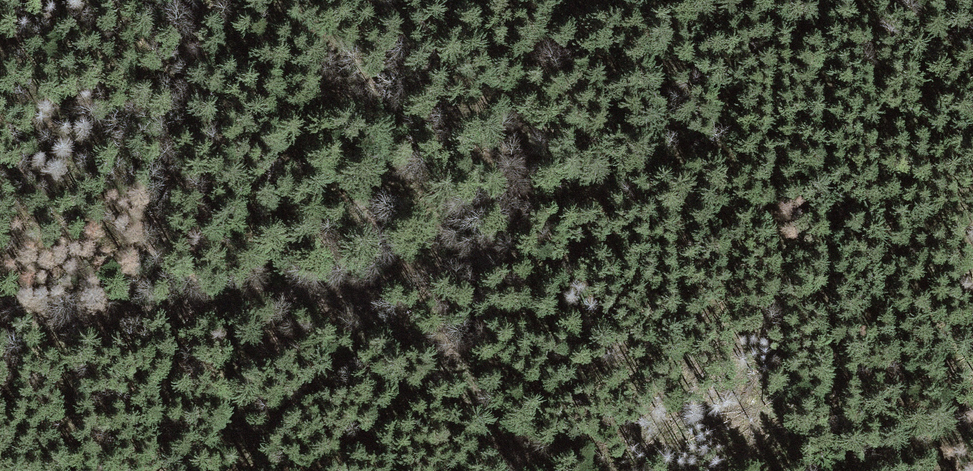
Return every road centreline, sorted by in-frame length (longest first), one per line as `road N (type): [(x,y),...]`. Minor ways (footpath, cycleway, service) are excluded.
road 1 (track): [(0,320),(169,316),(294,288),(426,340),(515,450),(545,470)]
road 2 (track): [(585,0),(543,56),(503,152),(503,191),(483,238),(449,273),(342,305)]

